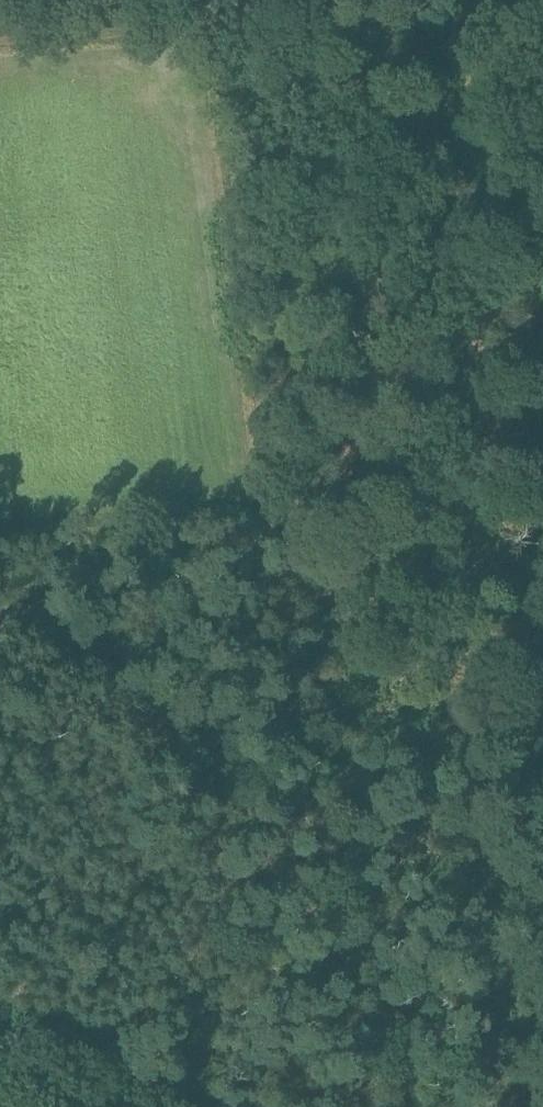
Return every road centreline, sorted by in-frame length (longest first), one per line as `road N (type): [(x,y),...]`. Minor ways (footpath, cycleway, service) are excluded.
road 1 (track): [(0,27),(189,22),(315,41),(396,36),(478,0)]
road 2 (track): [(0,1025),(209,1106)]

